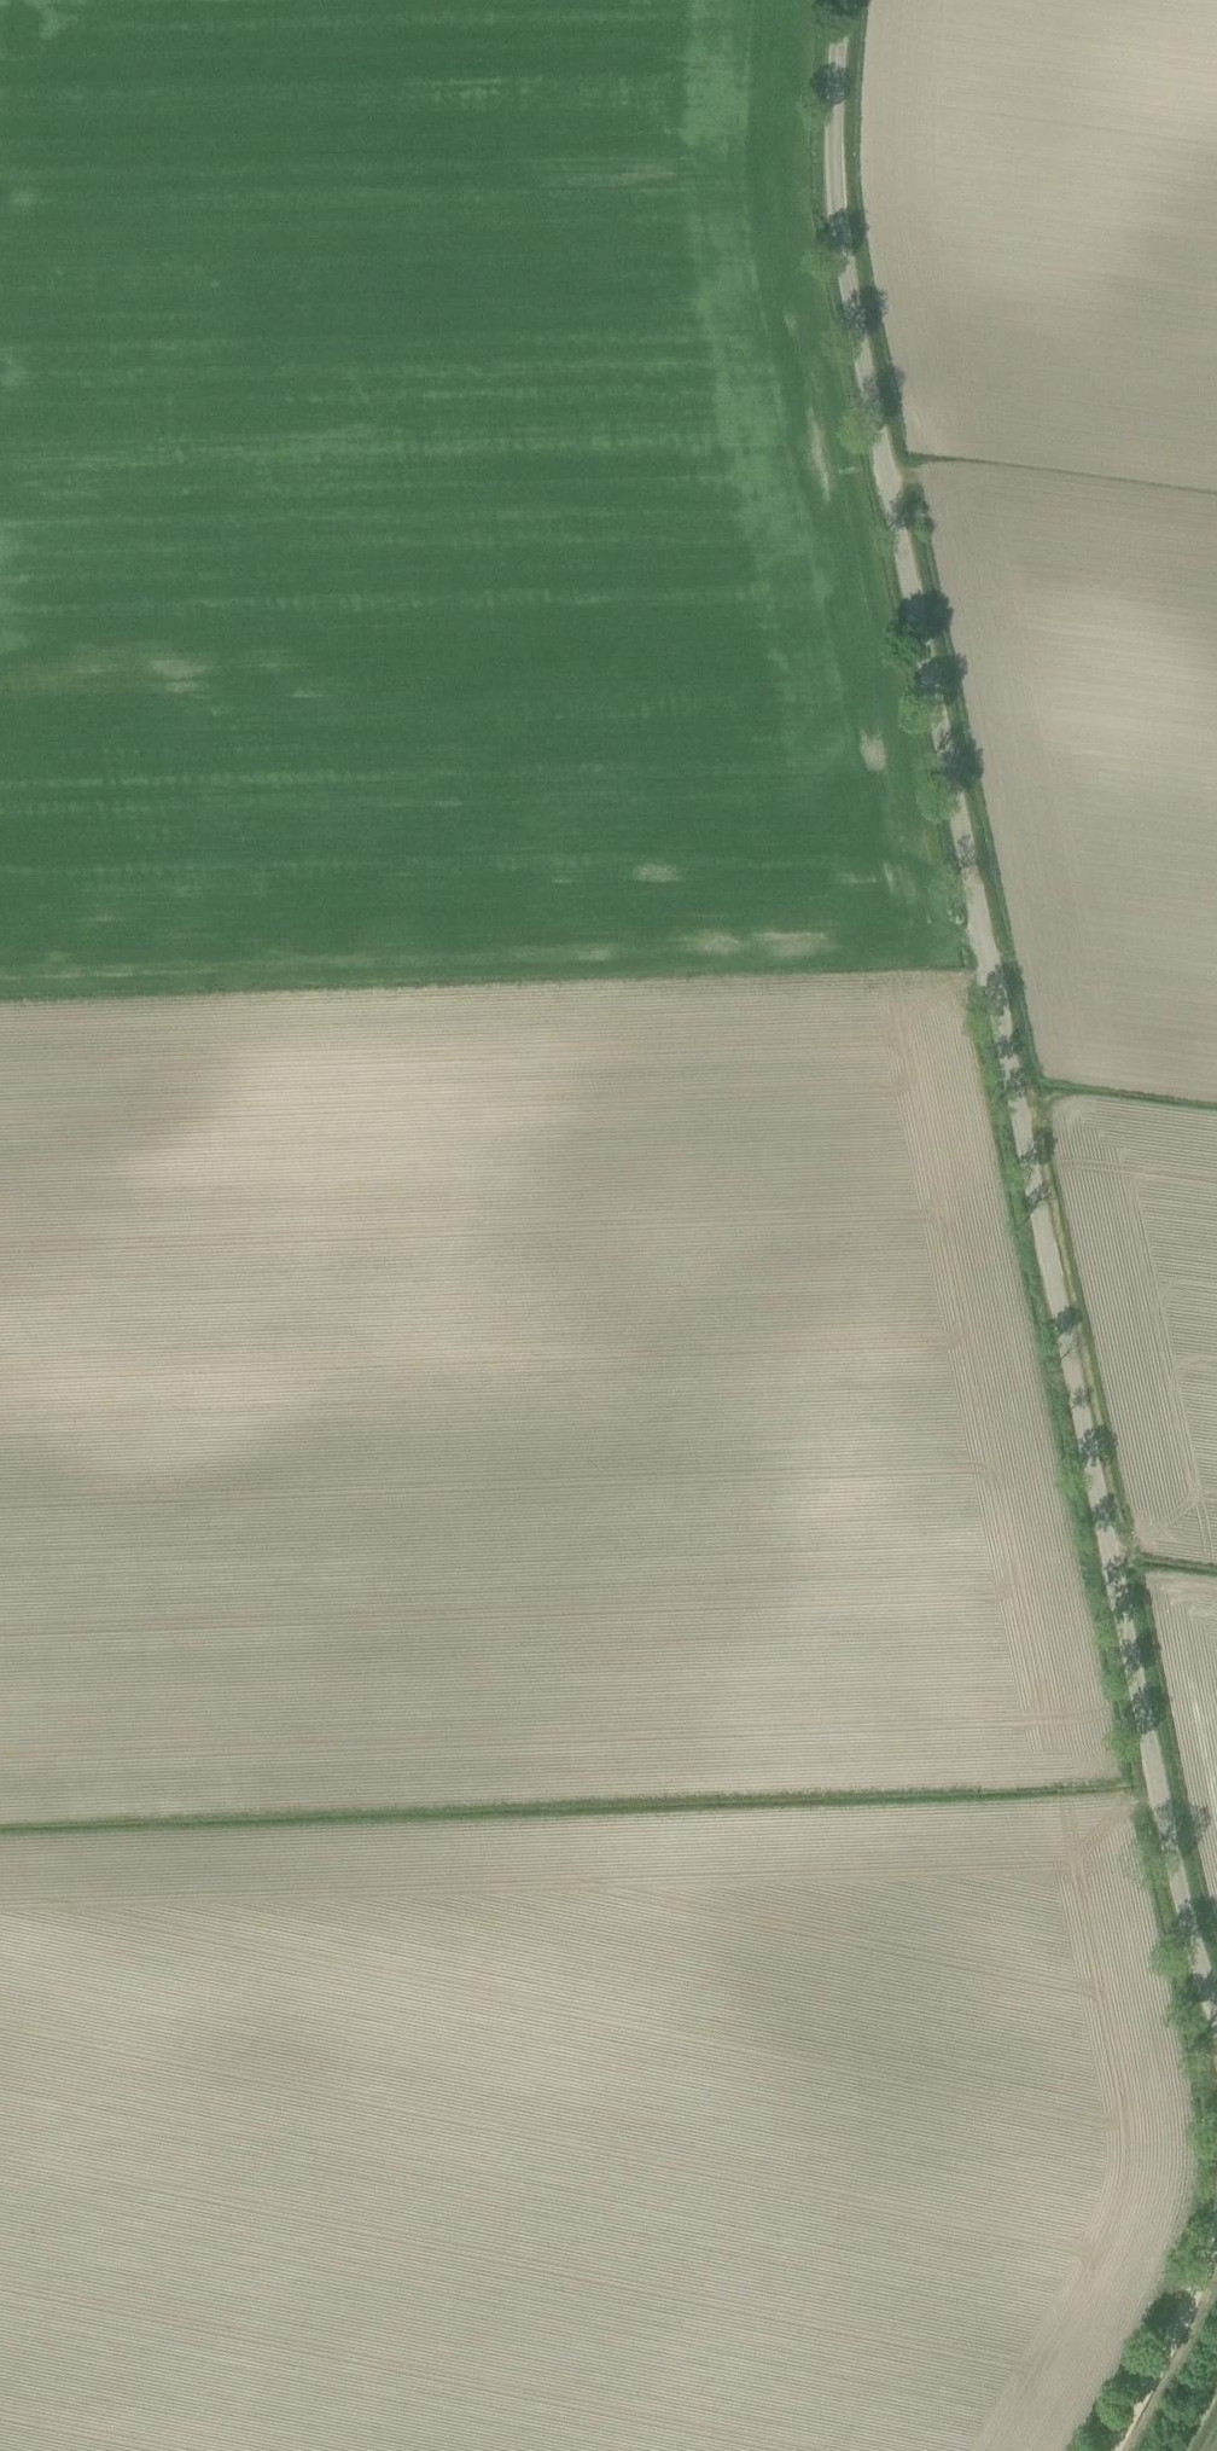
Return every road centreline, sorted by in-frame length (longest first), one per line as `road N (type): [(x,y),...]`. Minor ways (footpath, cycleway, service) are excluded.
road 1 (unclassified): [(1216,2009),(858,338),(833,171),(840,0)]
road 2 (track): [(1111,2450),(1216,2242)]

